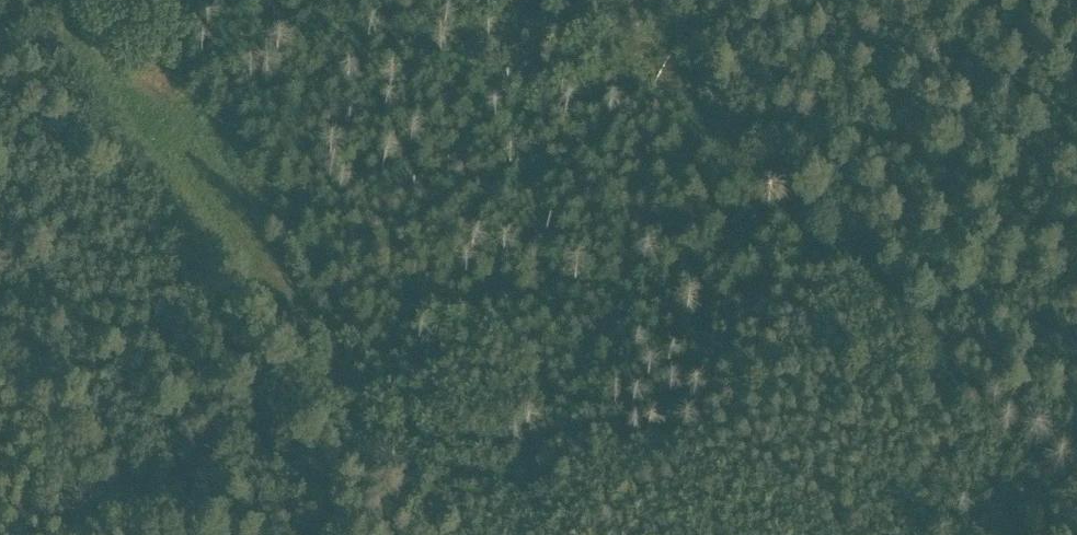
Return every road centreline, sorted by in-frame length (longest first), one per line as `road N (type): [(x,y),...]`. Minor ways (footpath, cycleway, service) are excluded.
road 1 (track): [(565,0),(1076,468)]

